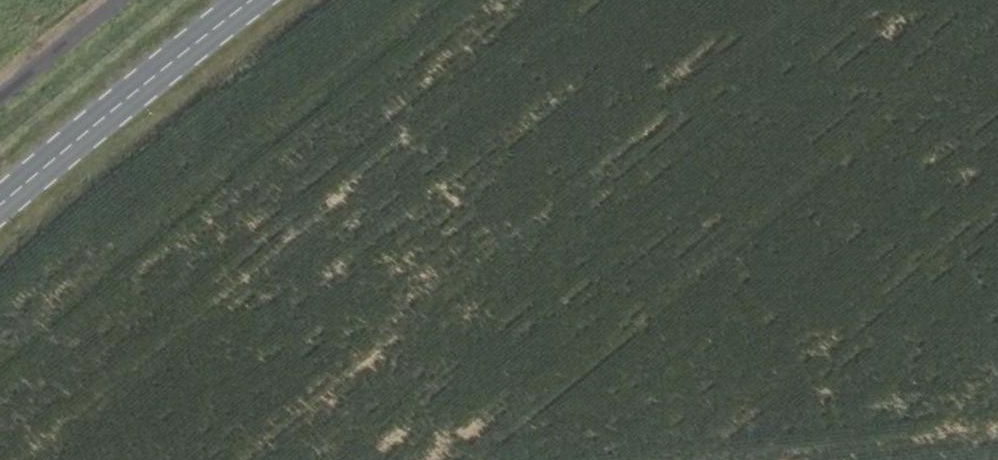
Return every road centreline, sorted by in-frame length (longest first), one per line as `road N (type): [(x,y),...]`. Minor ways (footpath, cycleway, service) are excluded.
road 1 (secondary): [(255,0),(0,209)]

